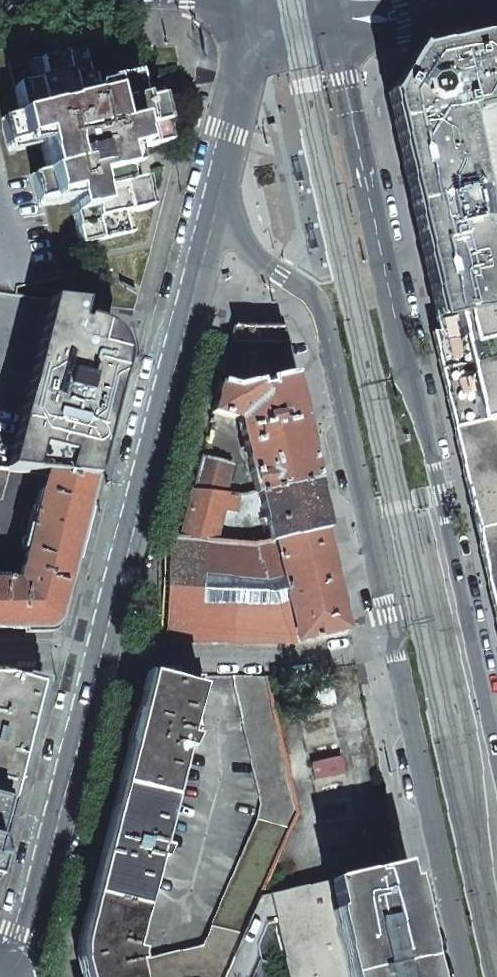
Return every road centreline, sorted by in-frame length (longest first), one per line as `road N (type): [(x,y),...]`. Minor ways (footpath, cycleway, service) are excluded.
road 1 (residential): [(222,182),(241,238),(311,295),(324,320),(466,976)]
road 2 (secondary): [(222,182),(30,935),(0,967)]
road 3 (residential): [(496,748),(333,13)]
road 4 (secondary): [(240,0),(222,182)]

